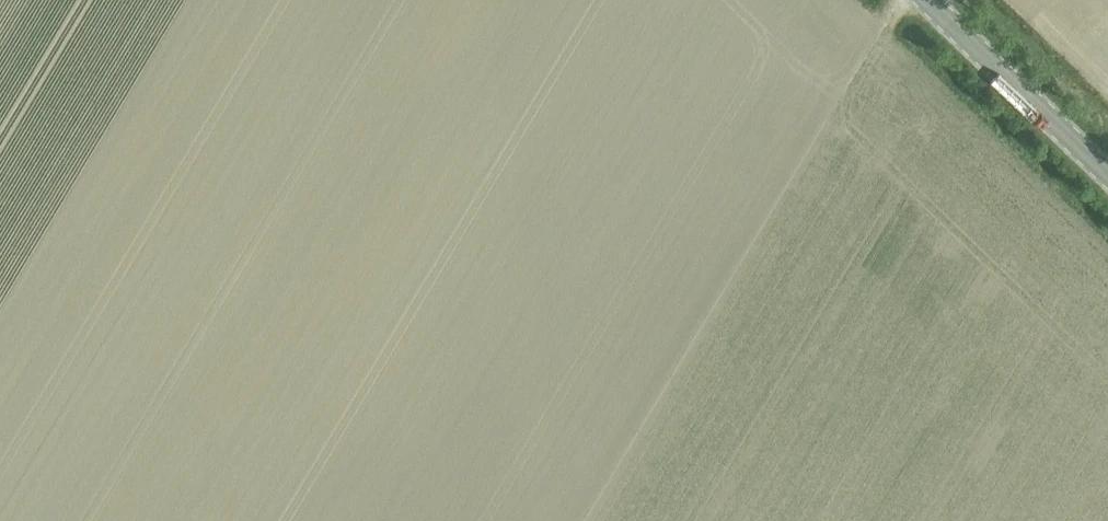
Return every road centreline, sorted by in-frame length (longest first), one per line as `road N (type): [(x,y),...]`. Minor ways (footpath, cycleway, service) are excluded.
road 1 (tertiary): [(1107,171),(929,0)]

